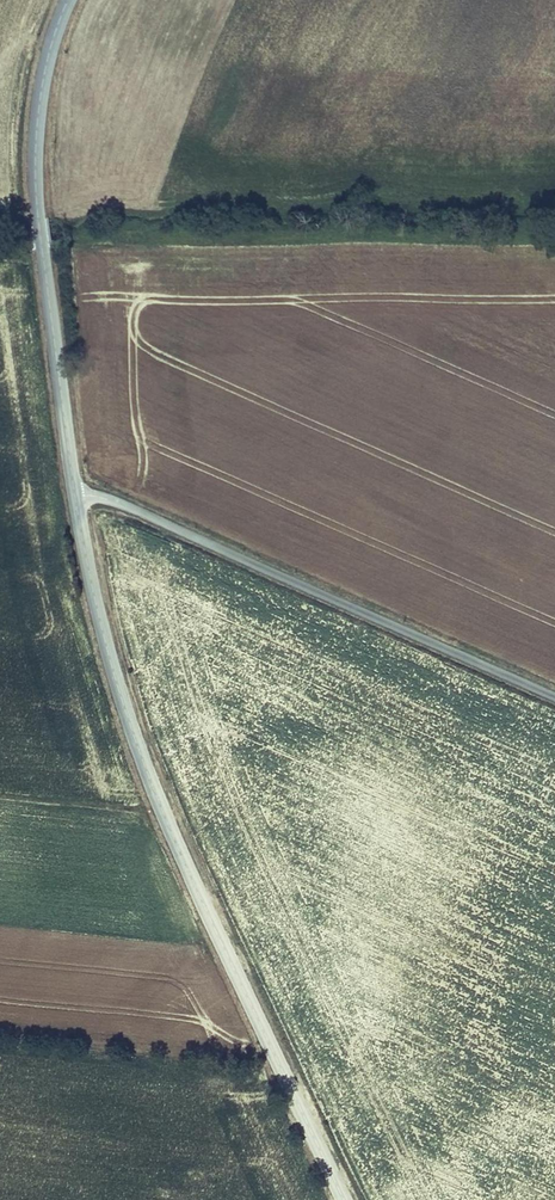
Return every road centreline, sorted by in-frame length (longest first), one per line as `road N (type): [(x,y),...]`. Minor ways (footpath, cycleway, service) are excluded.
road 1 (tertiary): [(344,1199),(139,750),(97,609),(75,497)]
road 2 (unclassified): [(75,497),(554,696)]
road 3 (tertiary): [(75,497),(36,180),(41,94),(69,0)]

